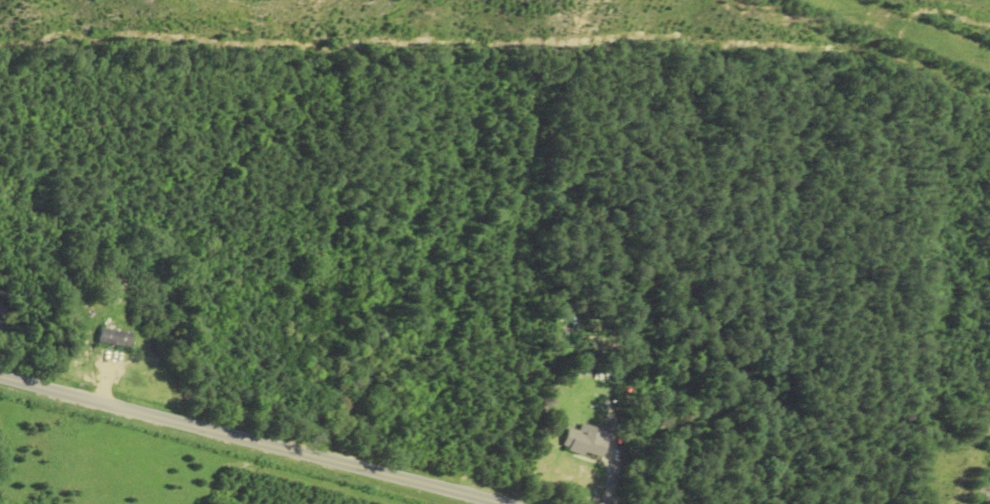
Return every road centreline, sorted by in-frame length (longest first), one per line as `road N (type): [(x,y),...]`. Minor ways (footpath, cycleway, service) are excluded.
road 1 (tertiary): [(503,503),(0,376)]

